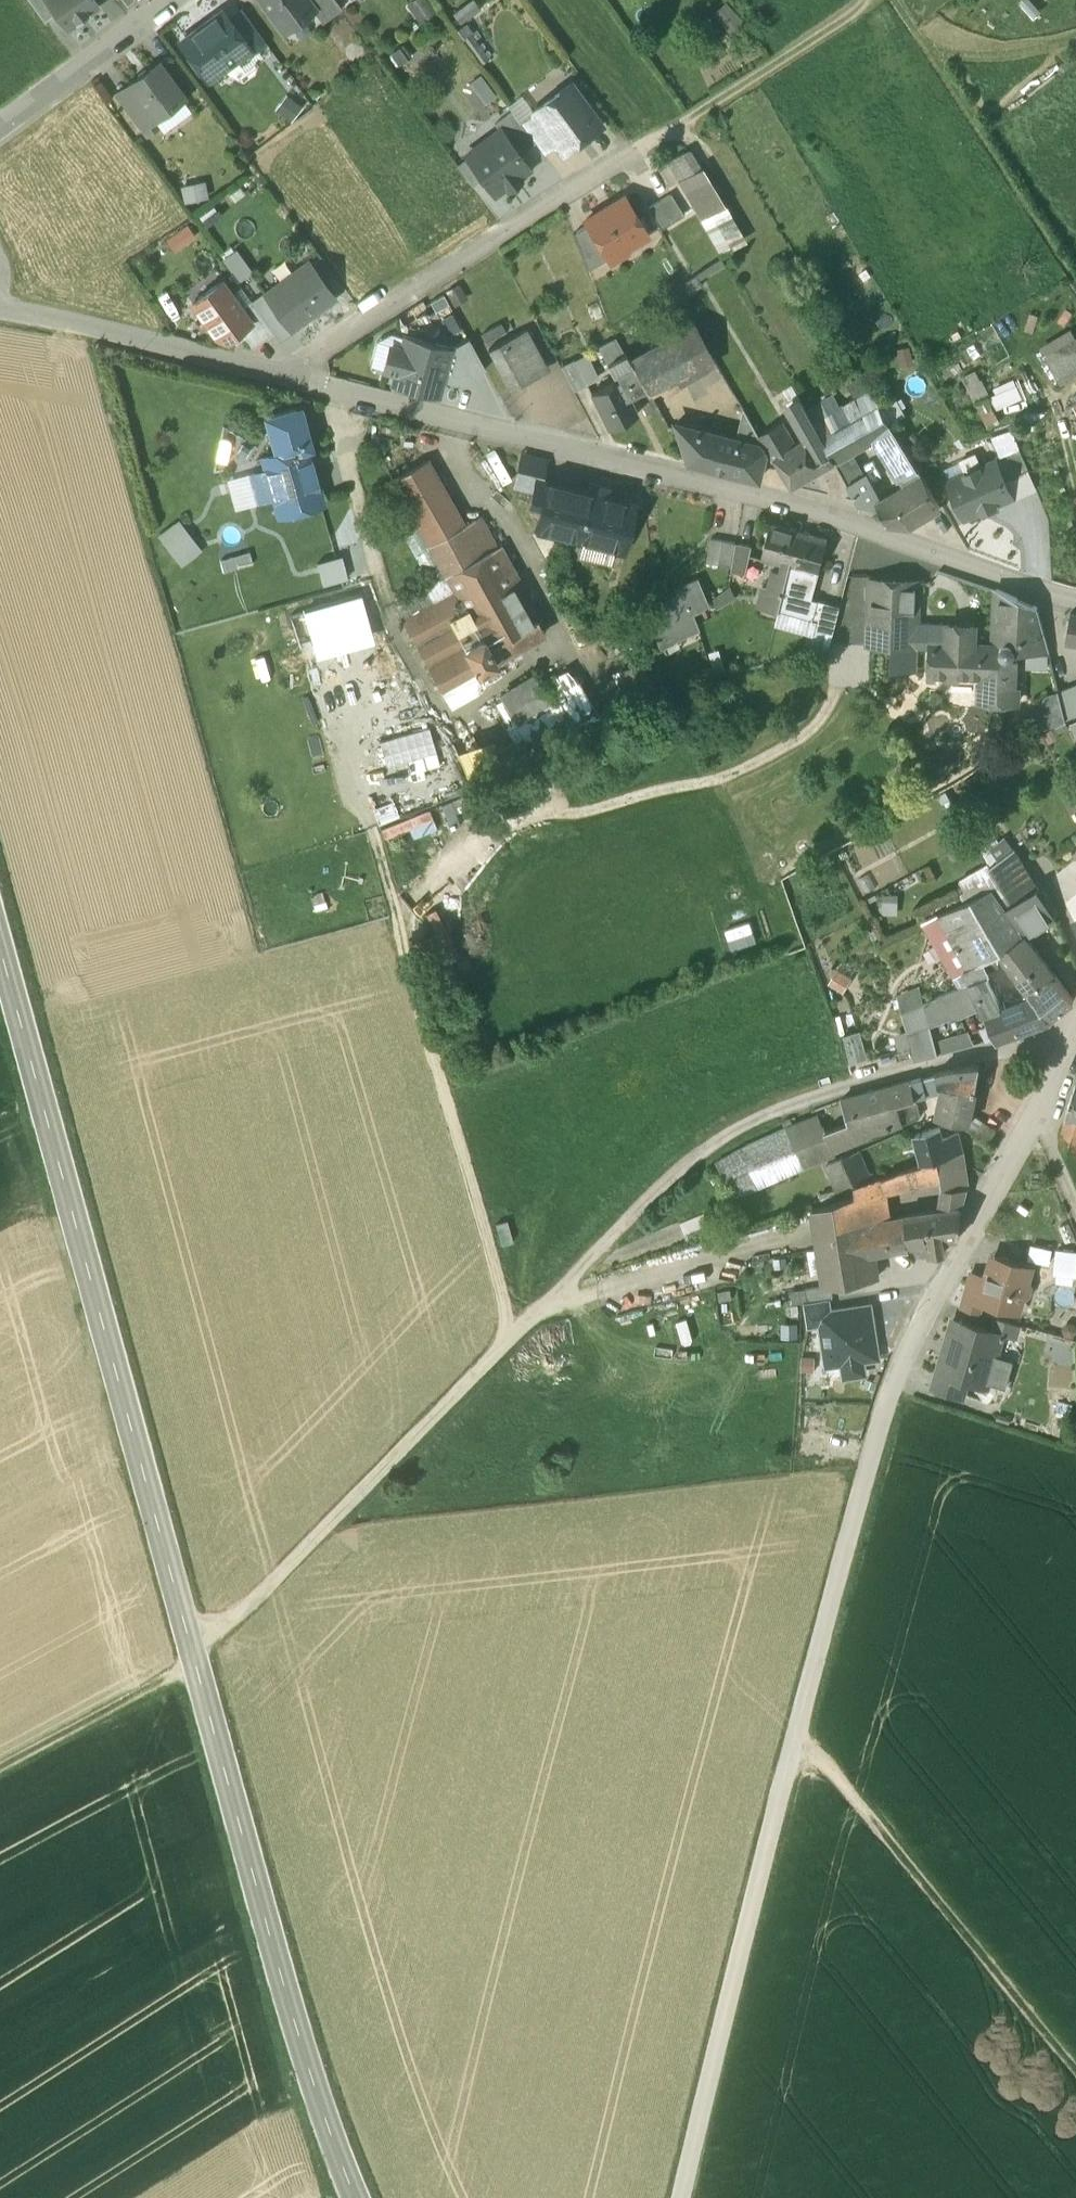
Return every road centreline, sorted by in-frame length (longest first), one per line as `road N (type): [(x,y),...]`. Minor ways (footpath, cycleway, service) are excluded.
road 1 (secondary): [(355,2197),(303,2057),(0,947)]
road 2 (residential): [(1075,601),(801,508),(302,381)]
road 3 (unclassified): [(850,1537),(683,2197)]
road 4 (track): [(663,1189),(280,1579),(225,1626),(187,1637)]
road 5 (residential): [(1059,1049),(904,1364),(850,1537)]
road 6 (track): [(518,1330),(387,909)]
road 7 (residential): [(302,381),(318,353),(658,141)]
road 8 (residential): [(1059,1049),(1015,1043),(818,1097),(717,1145),(663,1189)]
road 9 (track): [(1075,2067),(821,1759),(794,1751)]
road 10 (track): [(880,0),(658,141)]
road 11 (track): [(555,1295),(570,1302),(805,1237)]
road 12 (track): [(195,1669),(0,1768)]
road 13 (residential): [(302,381),(108,327)]
road 14 (residential): [(68,84),(181,0)]

